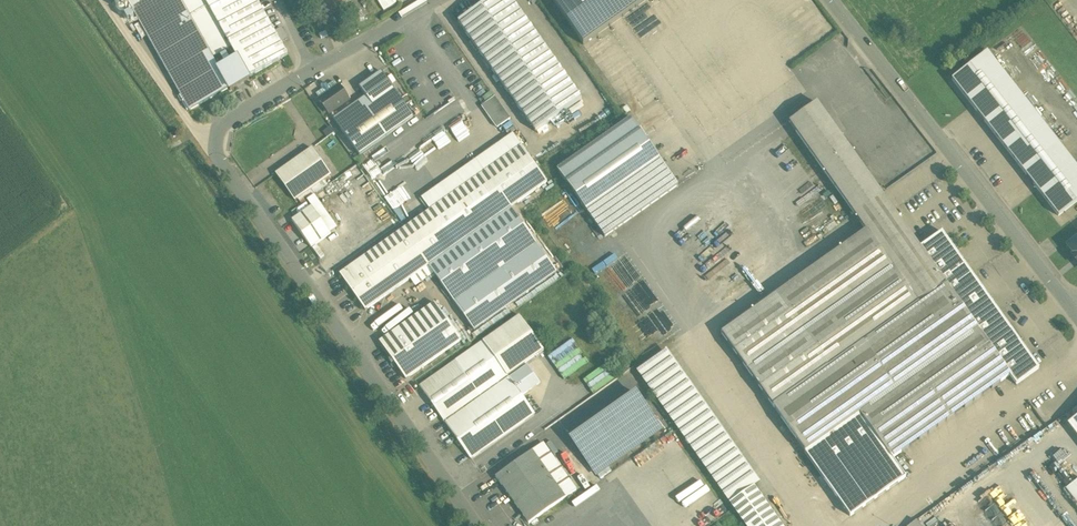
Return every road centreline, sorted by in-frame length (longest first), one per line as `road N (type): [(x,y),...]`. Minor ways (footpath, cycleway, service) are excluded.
road 1 (unclassified): [(480,525),(222,157),(219,124),(440,0)]
road 2 (unclassified): [(830,0),(1076,318)]

